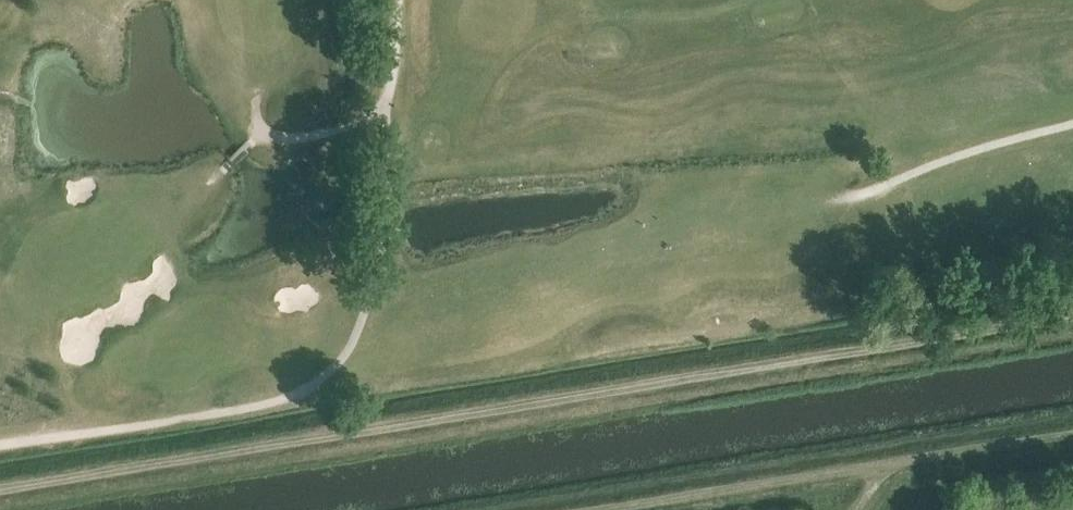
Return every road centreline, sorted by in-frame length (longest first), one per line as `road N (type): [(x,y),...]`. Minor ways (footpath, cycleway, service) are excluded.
road 1 (track): [(0,489),(1072,318)]
road 2 (track): [(593,509),(1072,436)]

